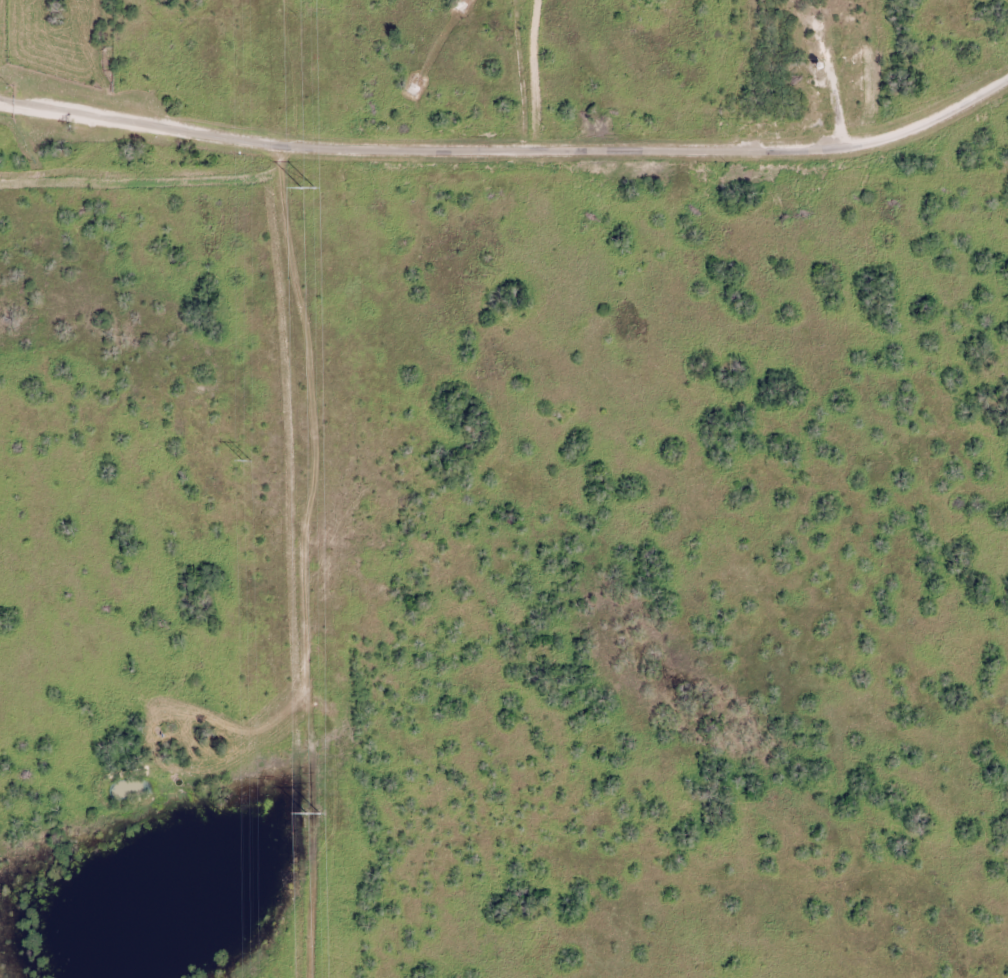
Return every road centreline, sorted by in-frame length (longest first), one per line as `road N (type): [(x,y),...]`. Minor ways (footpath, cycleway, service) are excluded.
road 1 (residential): [(0,94),(212,149),(893,145),(1007,94)]
road 2 (residential): [(510,147),(510,0)]

